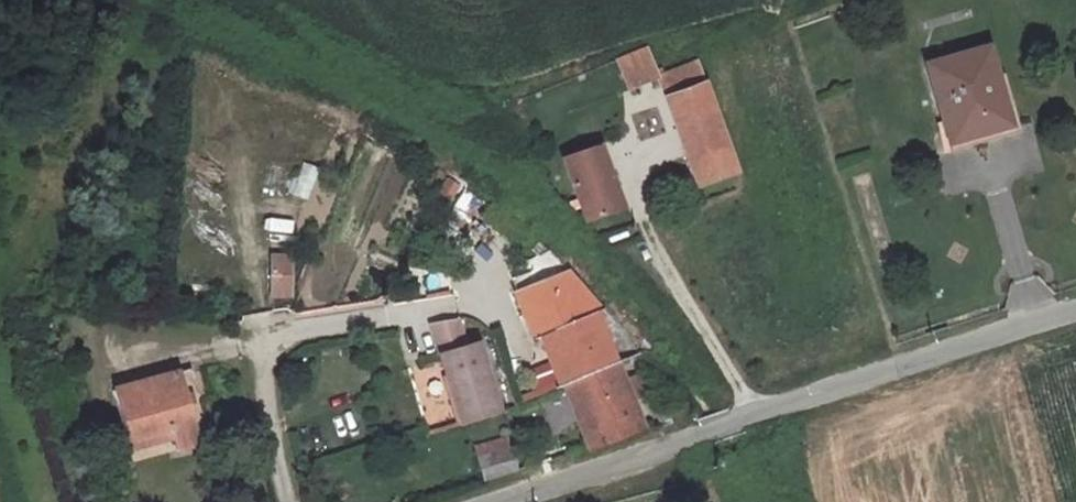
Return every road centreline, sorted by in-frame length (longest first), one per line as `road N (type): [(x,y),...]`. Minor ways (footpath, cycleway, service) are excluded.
road 1 (unclassified): [(489,501),(1075,312)]

